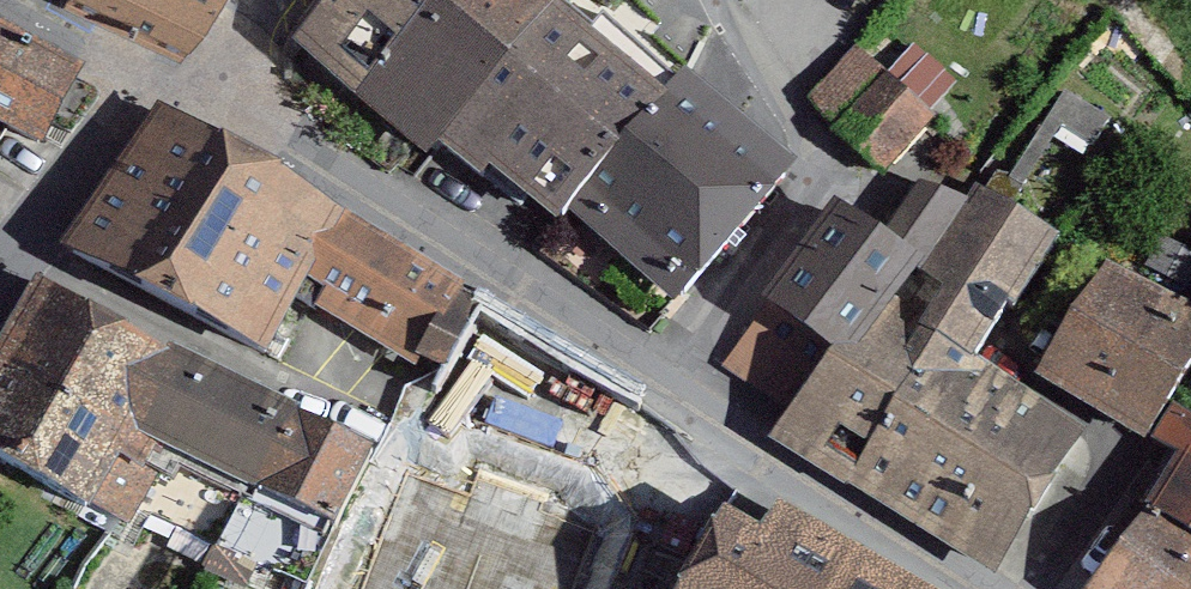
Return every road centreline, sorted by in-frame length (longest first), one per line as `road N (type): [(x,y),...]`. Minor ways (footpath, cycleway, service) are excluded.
road 1 (residential): [(187,93),(650,381)]
road 2 (residential): [(708,0),(776,85),(833,185),(650,381)]
road 3 (residential): [(955,588),(650,381)]
road 4 (residential): [(0,277),(139,117),(187,93)]
road 5 (residential): [(0,13),(187,93)]
road 6 (residential): [(187,93),(267,0)]

